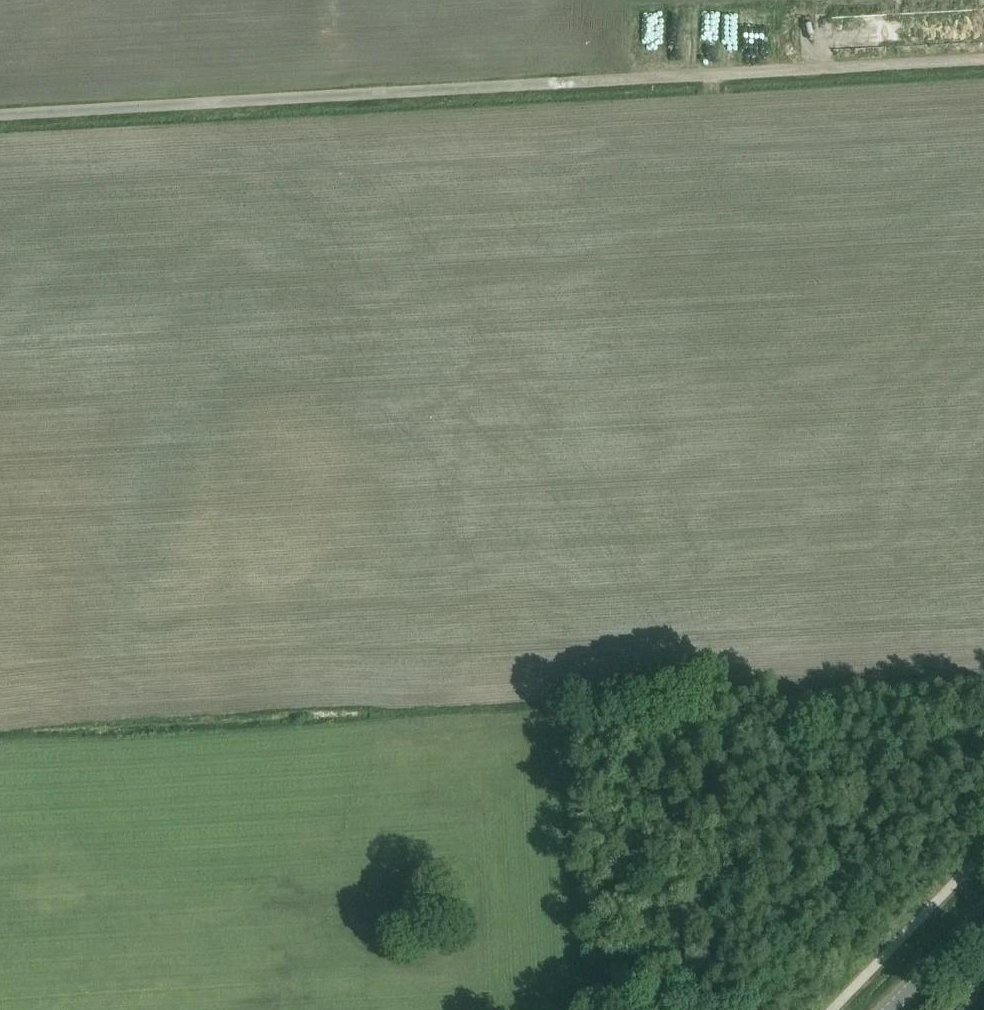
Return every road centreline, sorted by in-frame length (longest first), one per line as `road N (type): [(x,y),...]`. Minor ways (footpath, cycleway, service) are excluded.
road 1 (tertiary): [(891,1009),(983,913)]

